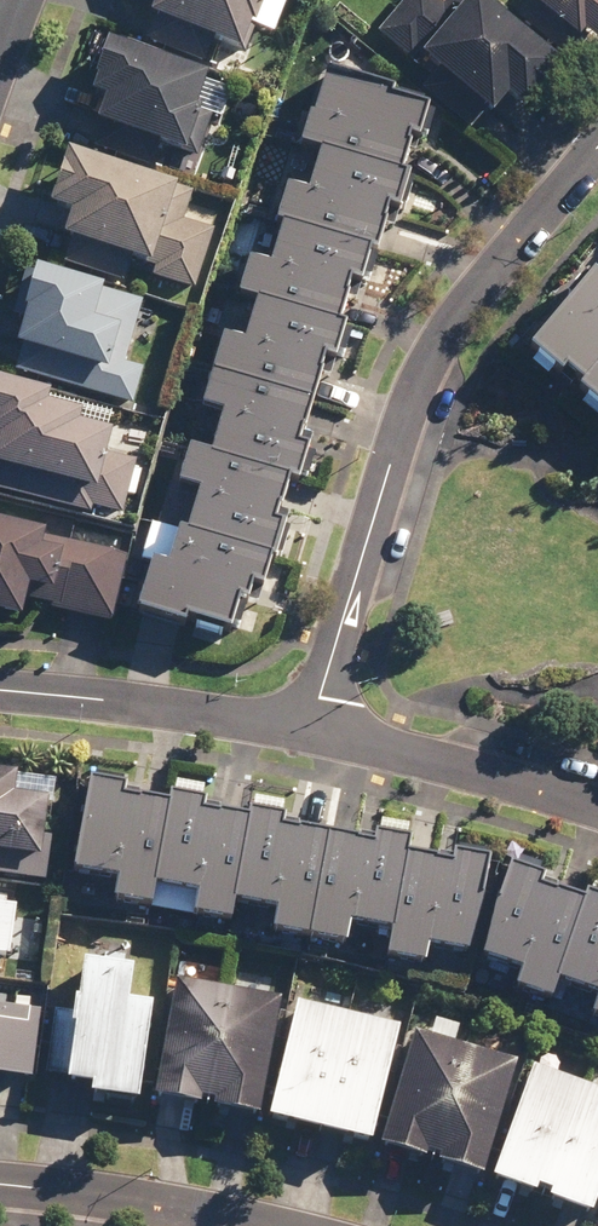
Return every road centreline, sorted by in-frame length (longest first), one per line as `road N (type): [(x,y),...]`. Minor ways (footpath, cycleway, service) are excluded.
road 1 (residential): [(597,148),(439,351),(391,456),(309,726)]
road 2 (residential): [(309,726),(0,694)]
road 3 (residential): [(597,816),(309,726)]
road 4 (residential): [(253,1225),(0,1185)]

